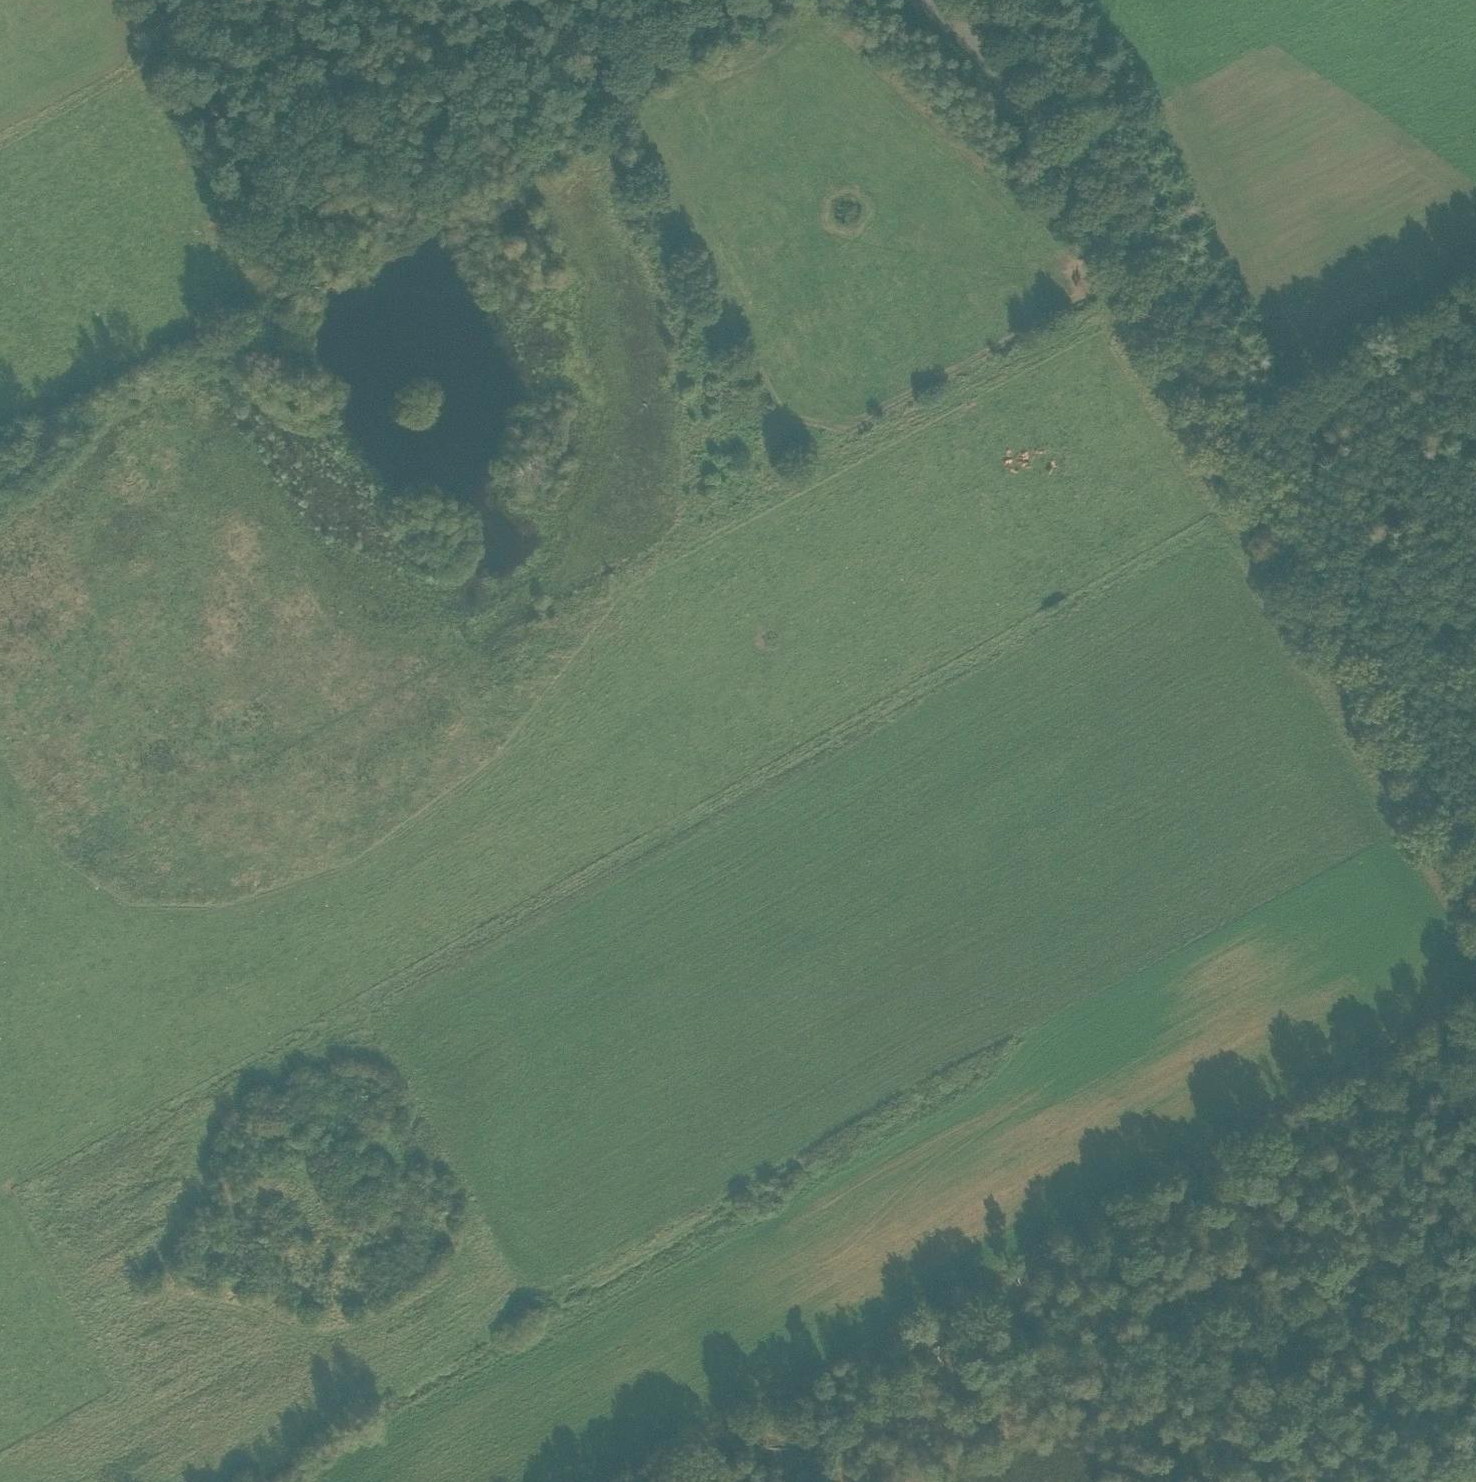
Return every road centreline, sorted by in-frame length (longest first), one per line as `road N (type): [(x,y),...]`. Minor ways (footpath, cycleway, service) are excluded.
road 1 (unclassified): [(1475,866),(1073,136),(959,0)]

